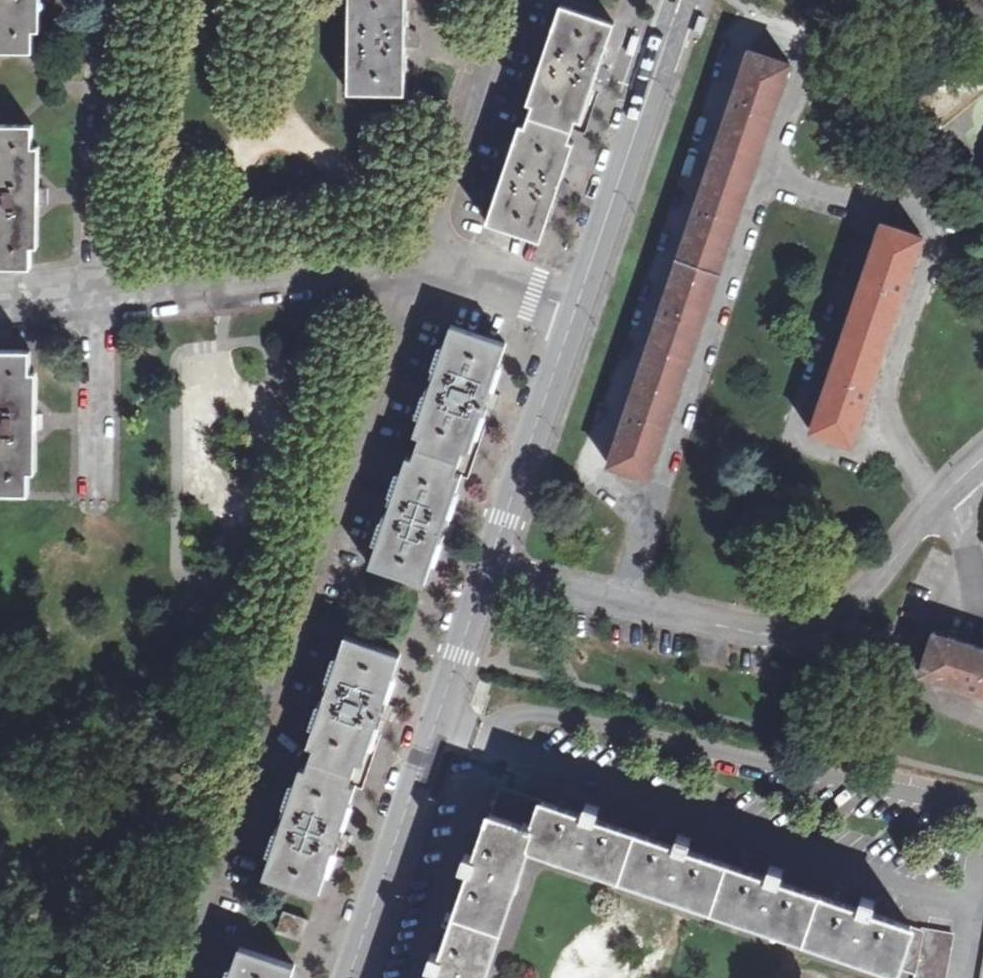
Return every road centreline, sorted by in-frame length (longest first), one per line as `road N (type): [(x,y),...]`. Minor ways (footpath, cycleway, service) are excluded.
road 1 (residential): [(415,258),(182,977)]
road 2 (residential): [(982,457),(845,604),(777,624),(703,619),(552,582),(492,550)]
road 3 (residential): [(492,550),(346,977)]
road 4 (residential): [(681,0),(573,313)]
road 5 (residential): [(95,296),(415,258)]
road 6 (residential): [(95,296),(95,199),(122,0)]
road 7 (residential): [(501,0),(415,258)]
road 8 (residential): [(573,313),(492,550)]
road 9 (residential): [(415,258),(573,313)]

